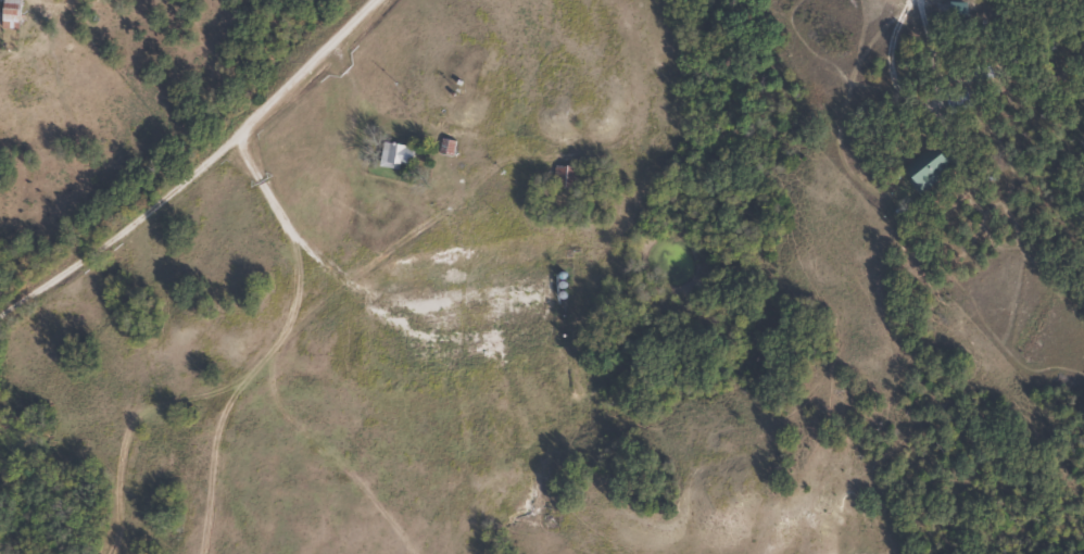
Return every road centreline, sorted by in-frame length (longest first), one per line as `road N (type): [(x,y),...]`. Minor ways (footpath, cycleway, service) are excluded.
road 1 (residential): [(0,263),(209,131),(349,0)]

